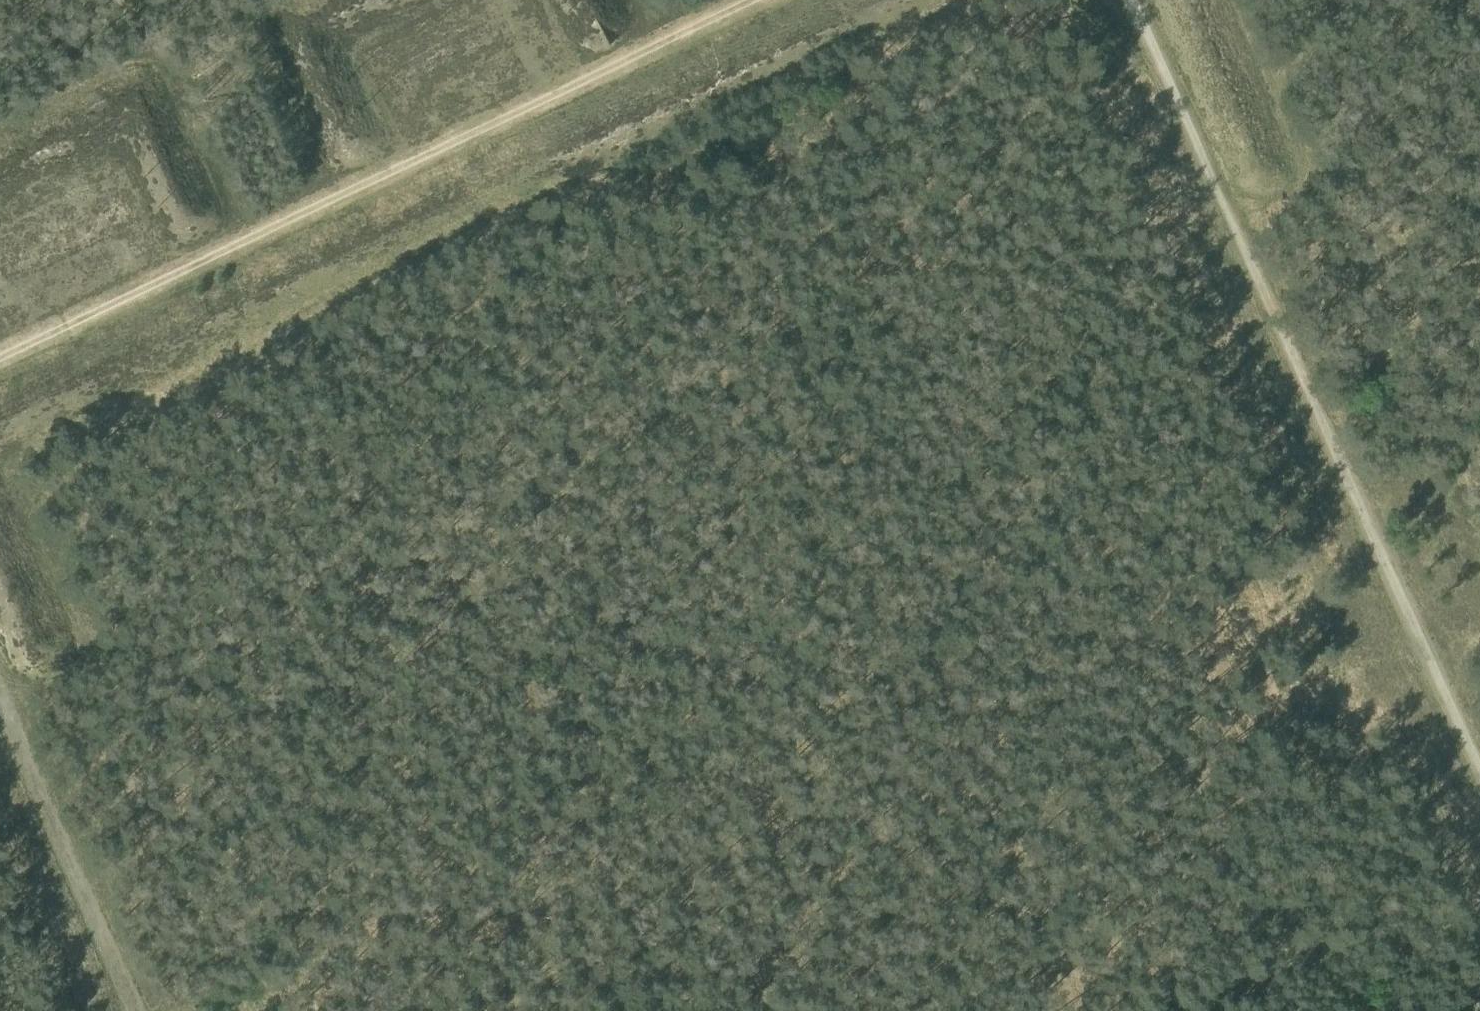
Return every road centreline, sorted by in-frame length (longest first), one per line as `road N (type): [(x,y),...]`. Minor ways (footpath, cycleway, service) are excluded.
road 1 (track): [(1131,0),(1479,781)]
road 2 (track): [(757,0),(0,357)]

